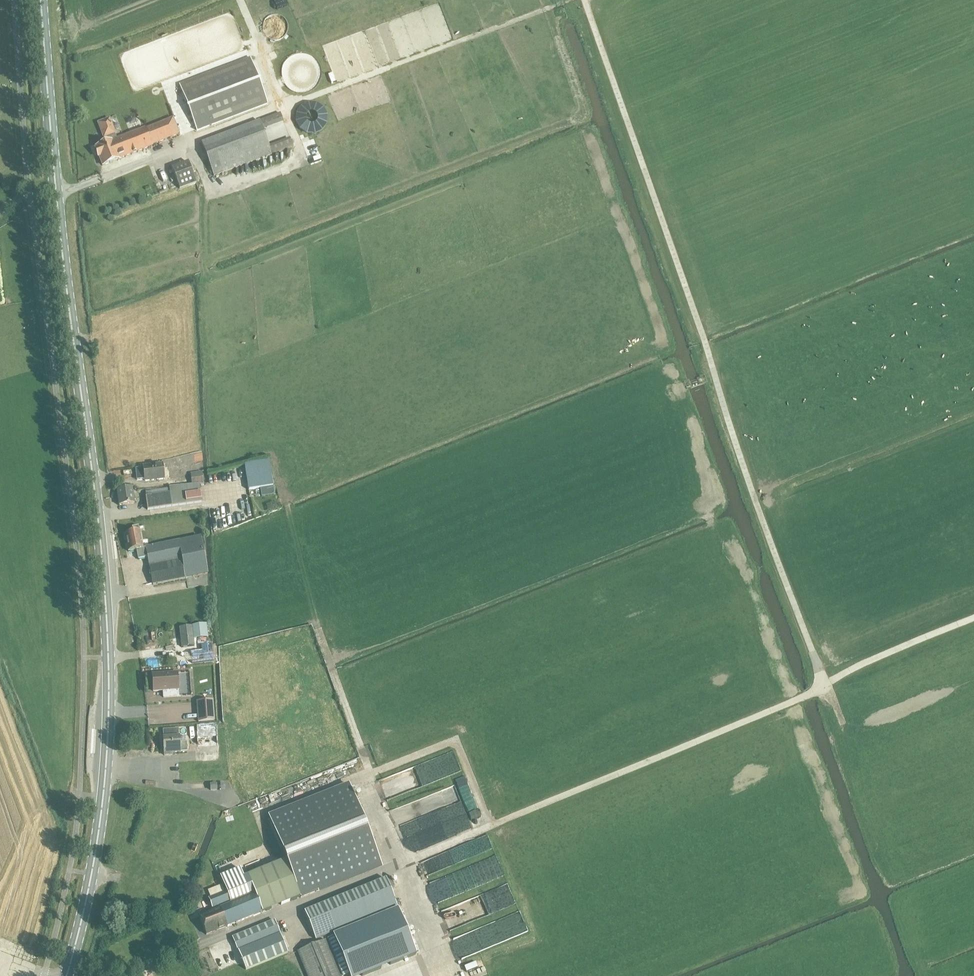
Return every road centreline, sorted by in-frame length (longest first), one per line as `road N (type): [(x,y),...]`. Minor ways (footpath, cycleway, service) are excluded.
road 1 (primary): [(67,975),(93,880),(108,688),(104,560),(43,0)]
road 2 (track): [(824,687),(588,0)]
road 3 (track): [(394,868),(973,618)]
road 4 (track): [(289,107),(566,0)]

